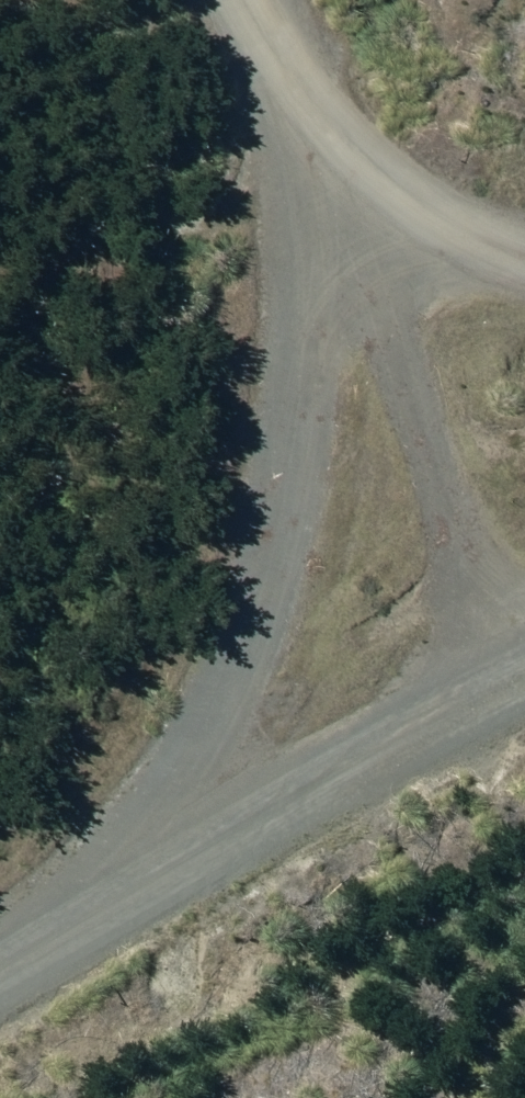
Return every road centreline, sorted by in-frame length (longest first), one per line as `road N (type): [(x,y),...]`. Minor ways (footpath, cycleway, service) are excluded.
road 1 (unclassified): [(236,0),(329,161),(316,364),(234,673),(92,906),(0,969)]
road 2 (track): [(92,906),(399,737),(524,678)]
road 3 (track): [(524,266),(329,161)]

